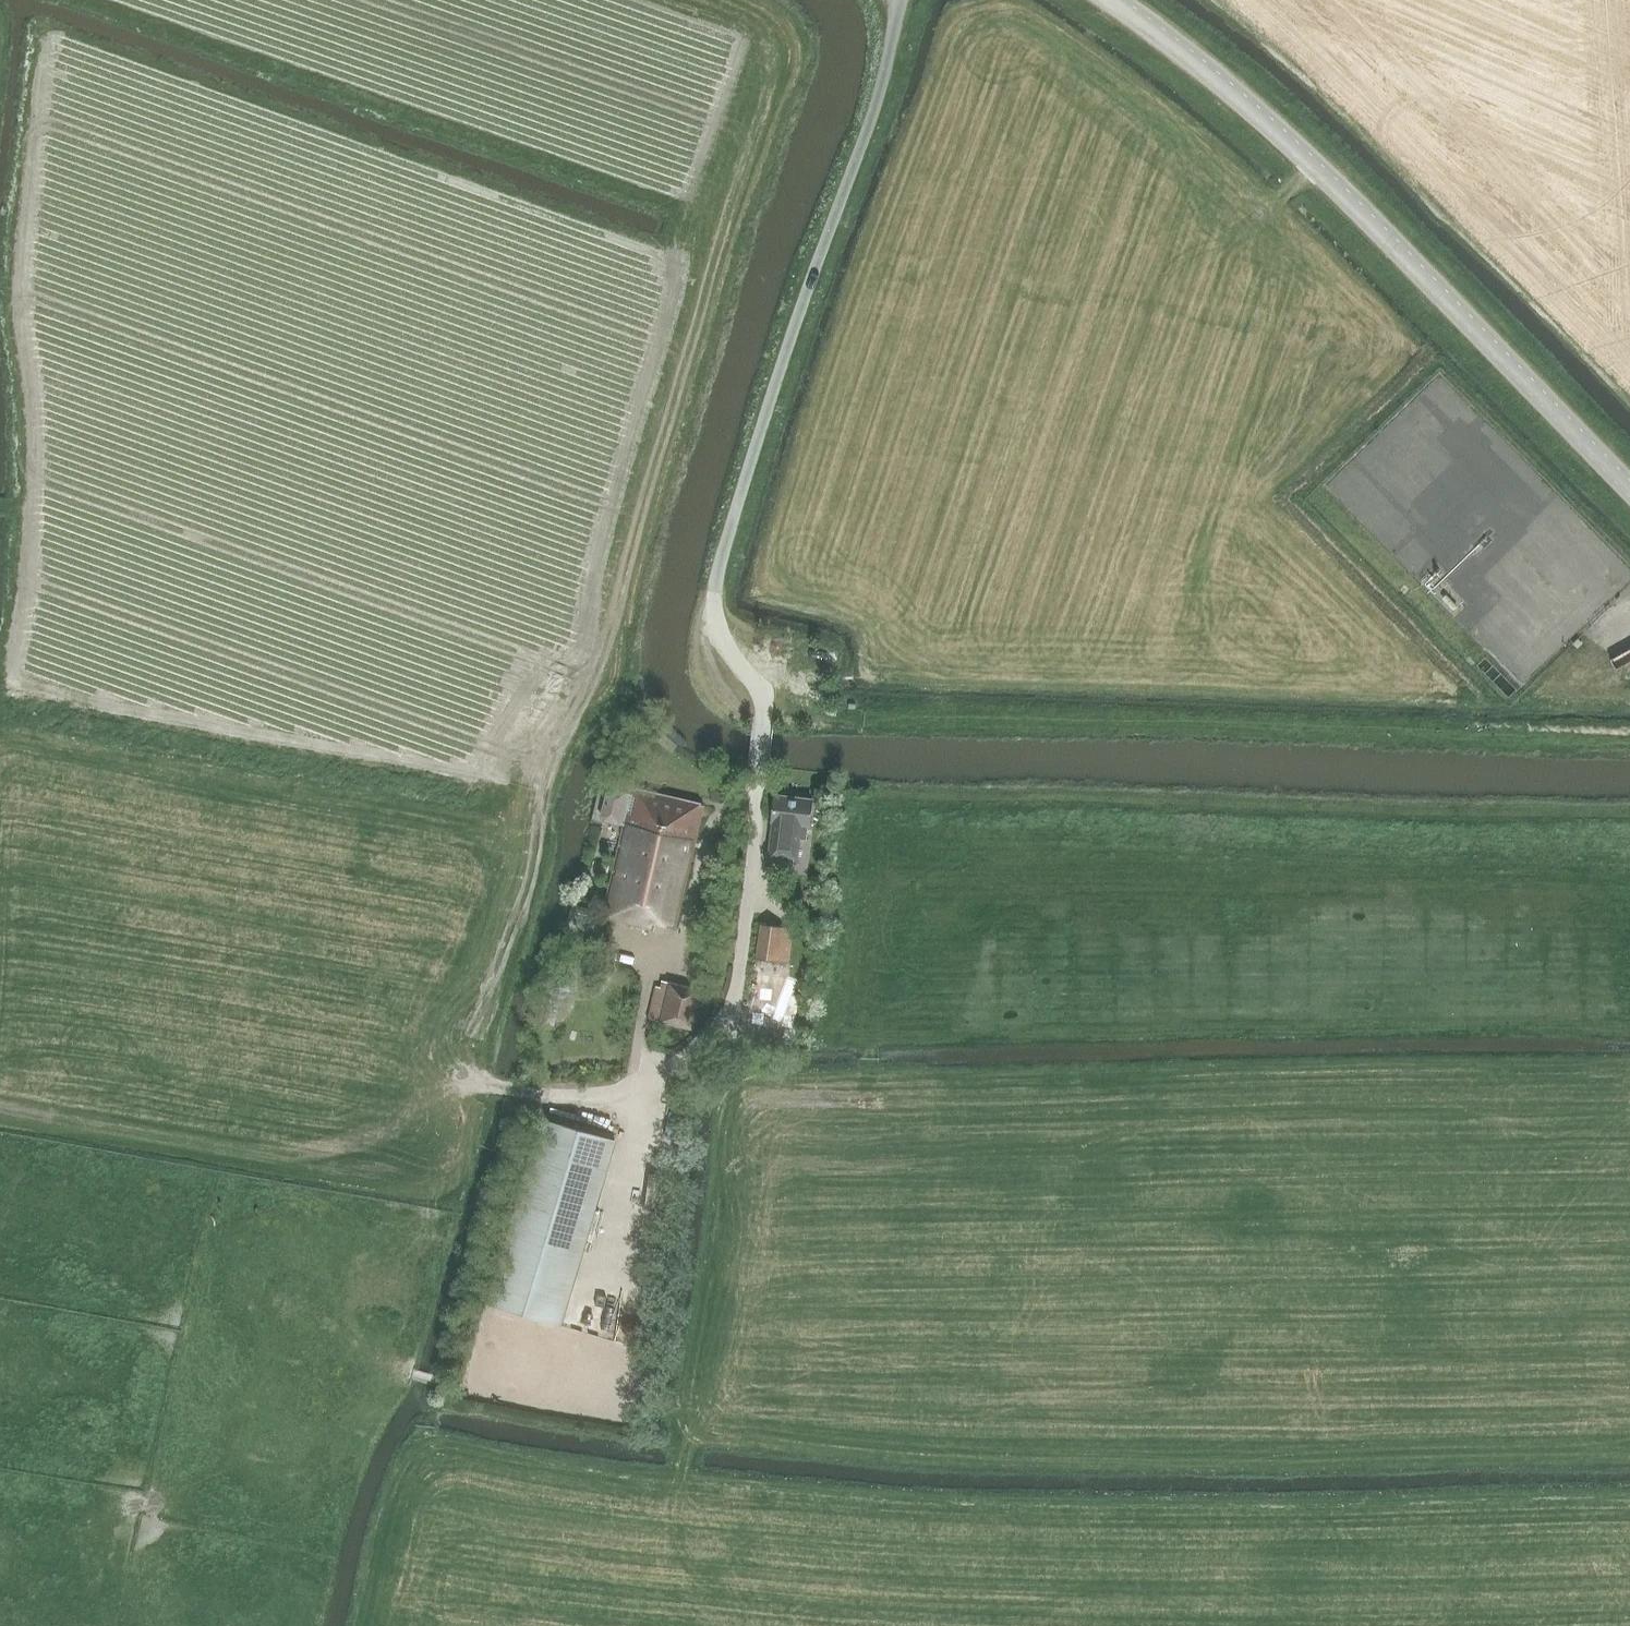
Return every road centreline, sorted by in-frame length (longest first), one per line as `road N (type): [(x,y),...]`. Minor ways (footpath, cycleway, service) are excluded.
road 1 (tertiary): [(1629,487),(1313,164),(1114,0)]
road 2 (track): [(478,1082),(553,1098),(641,1101)]

